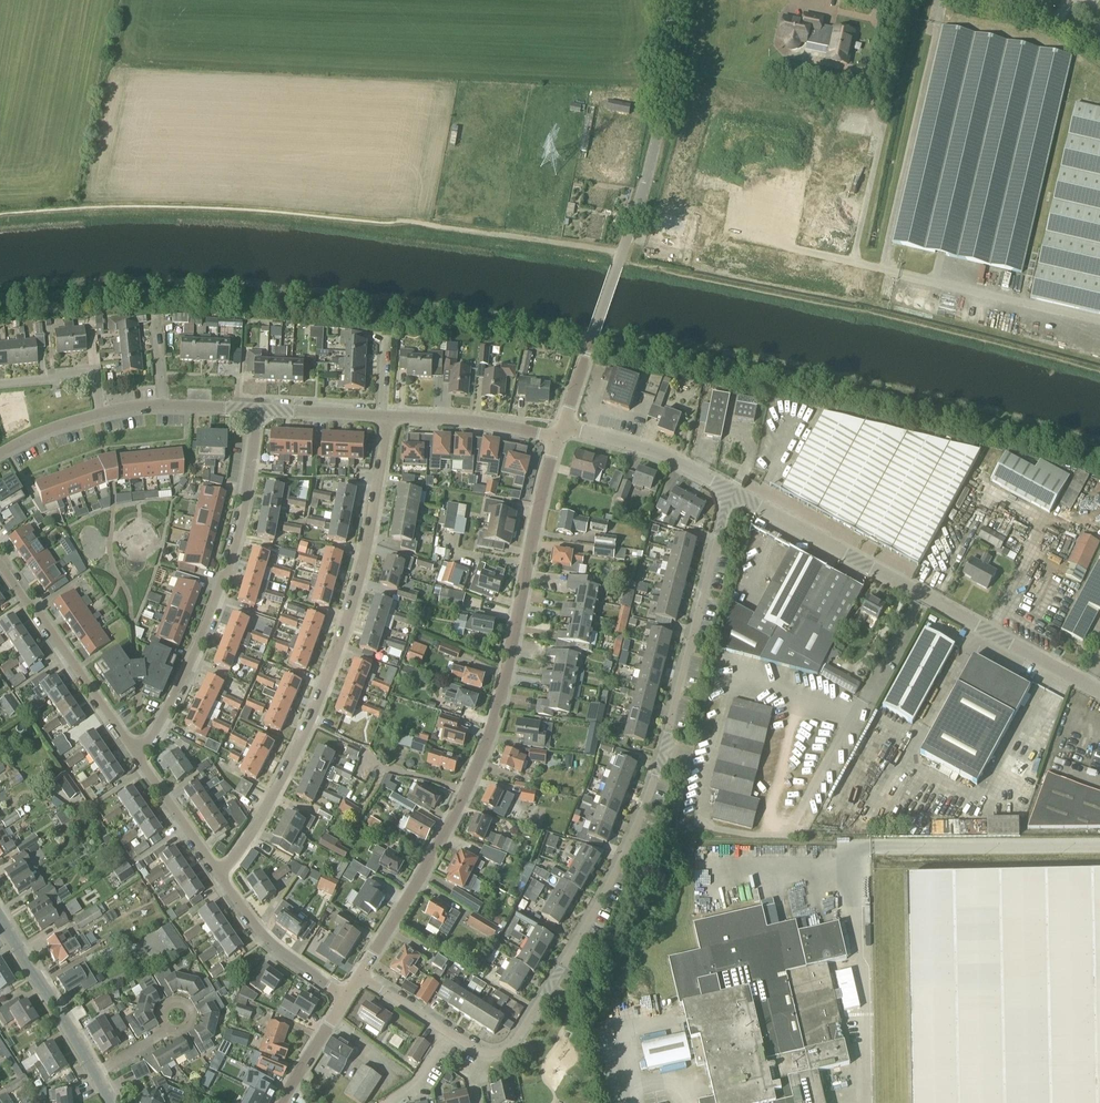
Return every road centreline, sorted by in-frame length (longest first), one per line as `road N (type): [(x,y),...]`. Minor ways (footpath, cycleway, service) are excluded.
road 1 (track): [(0,298),(182,289),(380,309),(587,354),(971,416),(1099,449)]
road 2 (residential): [(359,975),(487,1055),(514,1049),(575,950),(640,818),(729,492)]
road 3 (tertiary): [(359,975),(431,858),(498,718),(558,439)]
road 4 (residential): [(220,875),(248,843),(302,745),(338,651),(368,551),(385,417)]
road 5 (tertiary): [(562,427),(657,136),(666,87),(663,0)]
road 6 (unclassified): [(1099,692),(729,492)]
road 7 (residential): [(138,759),(217,606),(243,529),(260,411)]
road 8 (residential): [(138,759),(0,559)]
road 9 (residential): [(1099,60),(1030,20),(925,0)]
road 10 (secondary): [(96,1074),(0,917)]
road 11 (residential): [(729,492),(665,456),(562,427)]
road 12 (residential): [(342,1001),(272,944),(220,875)]
road 13 (residential): [(558,439),(472,422),(385,417)]
road 14 (residential): [(220,875),(138,759)]
road 15 (residential): [(96,416),(96,374),(0,385)]

